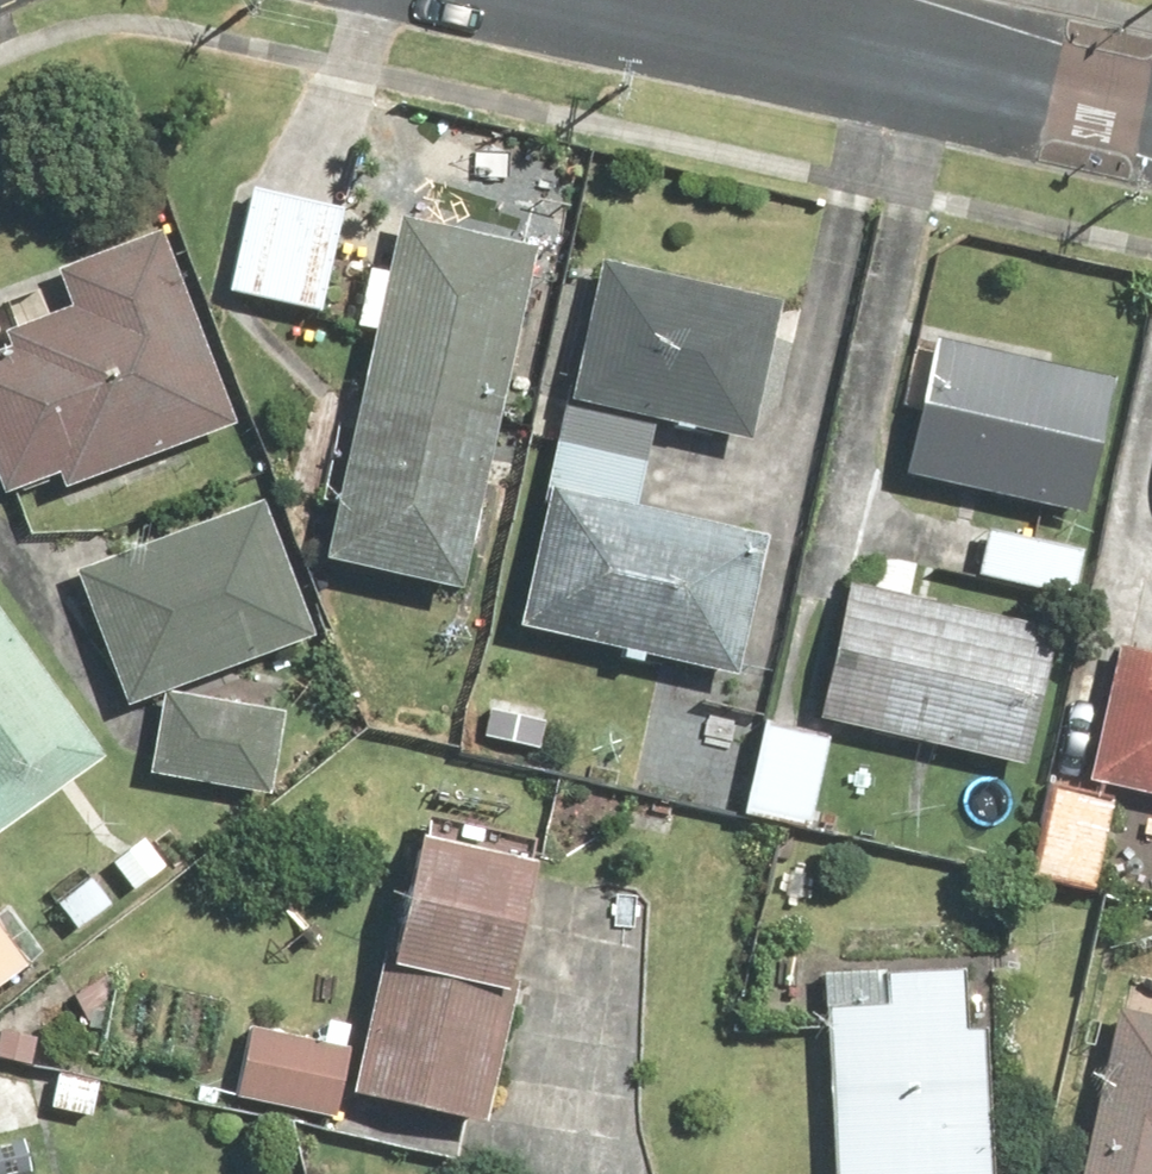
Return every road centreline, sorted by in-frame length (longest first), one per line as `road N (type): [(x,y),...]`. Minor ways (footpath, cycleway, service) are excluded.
road 1 (residential): [(667,0),(1151,109)]

